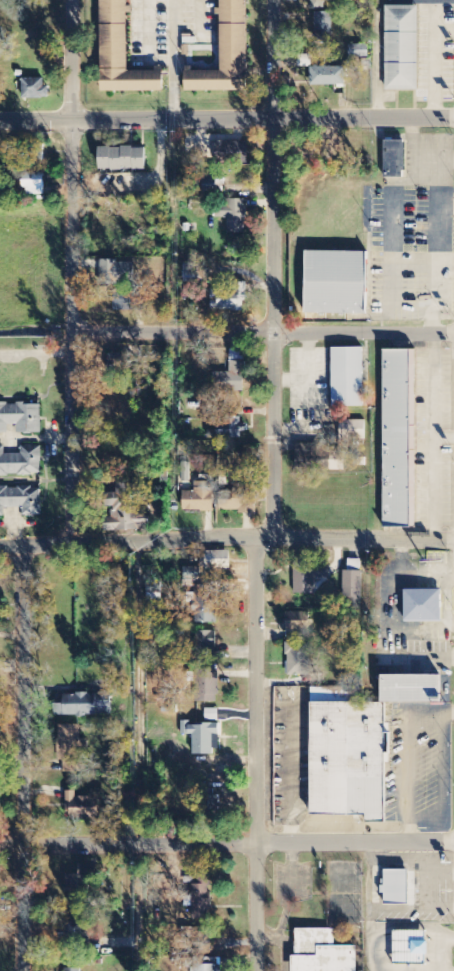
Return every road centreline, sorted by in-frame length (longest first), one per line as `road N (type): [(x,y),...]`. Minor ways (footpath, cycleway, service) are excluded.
road 1 (residential): [(272,541),(275,0)]
road 2 (residential): [(72,541),(71,0)]
road 3 (residential): [(453,542),(72,541),(49,551),(0,553)]
road 4 (residential): [(453,115),(0,119)]
road 5 (residential): [(453,845),(0,847)]
road 6 (residential): [(254,970),(254,541)]
road 7 (residential): [(23,970),(24,553)]
road 8 (residential): [(453,330),(72,335)]

